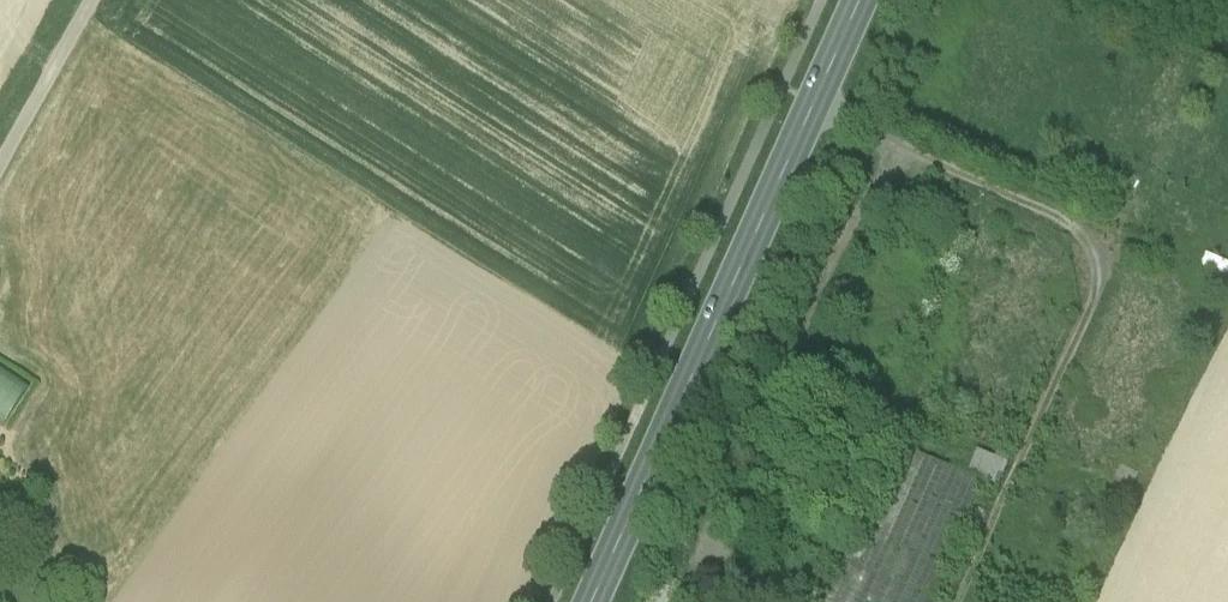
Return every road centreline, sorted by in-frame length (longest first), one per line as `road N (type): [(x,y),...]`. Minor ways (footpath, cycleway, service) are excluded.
road 1 (primary): [(591,601),(863,0)]
road 2 (track): [(1111,298),(969,601)]
road 3 (unclassified): [(91,0),(0,166)]

